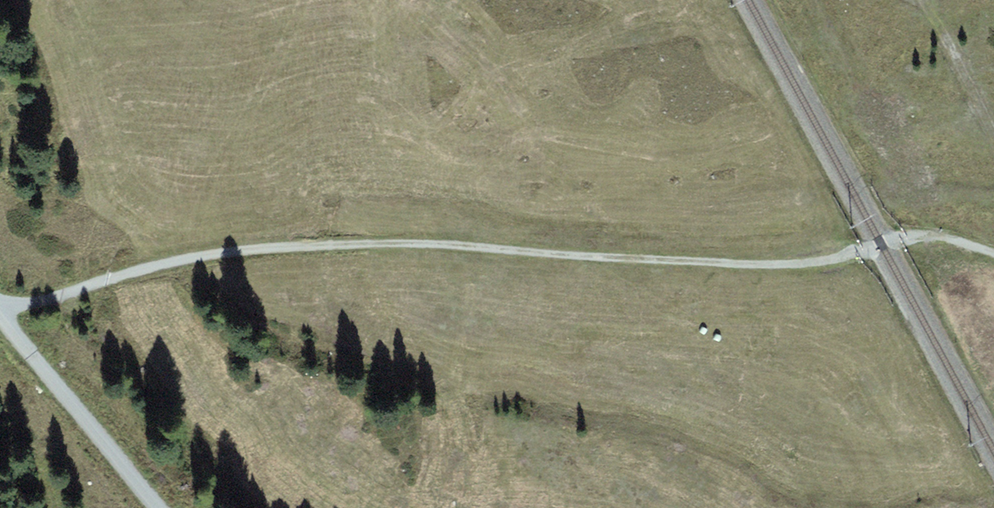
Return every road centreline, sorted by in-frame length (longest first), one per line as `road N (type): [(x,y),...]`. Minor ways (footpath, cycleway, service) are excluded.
road 1 (track): [(0,311),(207,255),(388,243),(789,265),(838,260),(918,234),(993,252)]
road 2 (track): [(0,317),(161,507)]
road 3 (track): [(993,136),(923,0)]

